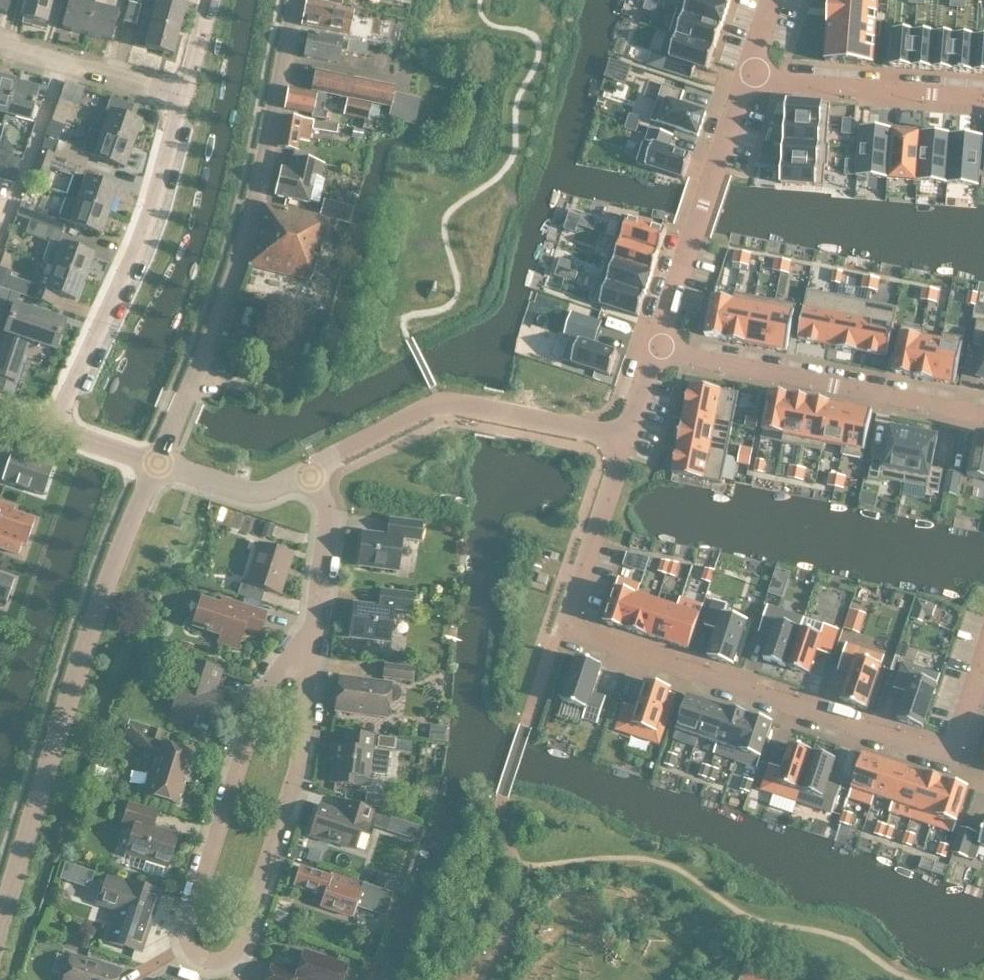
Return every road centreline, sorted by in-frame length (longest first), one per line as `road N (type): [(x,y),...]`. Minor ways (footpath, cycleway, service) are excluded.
road 1 (residential): [(317,610),(268,674),(187,929),(192,950),(208,960),(239,945),(306,737)]
road 2 (residential): [(562,623),(953,751),(983,658)]
road 3 (residential): [(0,923),(75,677),(158,462)]
road 4 (residential): [(158,462),(239,267),(295,0)]
road 5 (residential): [(53,425),(153,205),(180,93)]
road 6 (residential): [(654,342),(983,414)]
road 7 (residential): [(622,437),(441,403),(309,470)]
road 8 (residential): [(654,342),(746,73)]
road 9 (residential): [(746,73),(983,89)]
road 10 (residential): [(562,623),(622,437)]
road 11 (residential): [(180,93),(0,44)]
road 12 (residential): [(309,470),(255,493),(158,462)]
road 13 (residential): [(317,610),(330,514),(309,470)]
road 14 (residential): [(306,737),(317,610)]

